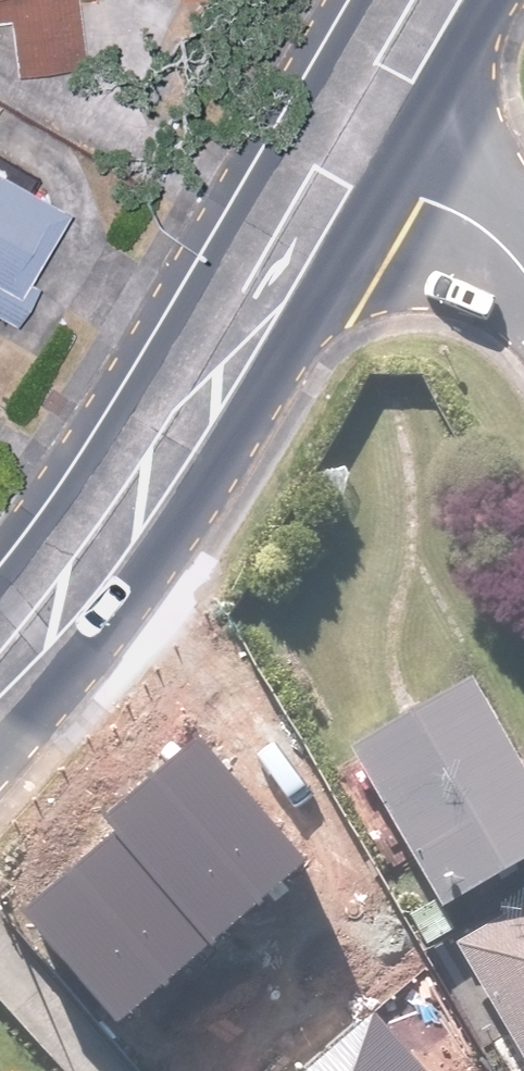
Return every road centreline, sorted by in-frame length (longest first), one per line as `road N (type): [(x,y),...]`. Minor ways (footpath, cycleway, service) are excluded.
road 1 (primary): [(342,152),(144,484),(0,677)]
road 2 (residential): [(342,152),(474,226),(523,273)]
road 3 (primary): [(429,0),(342,152)]

